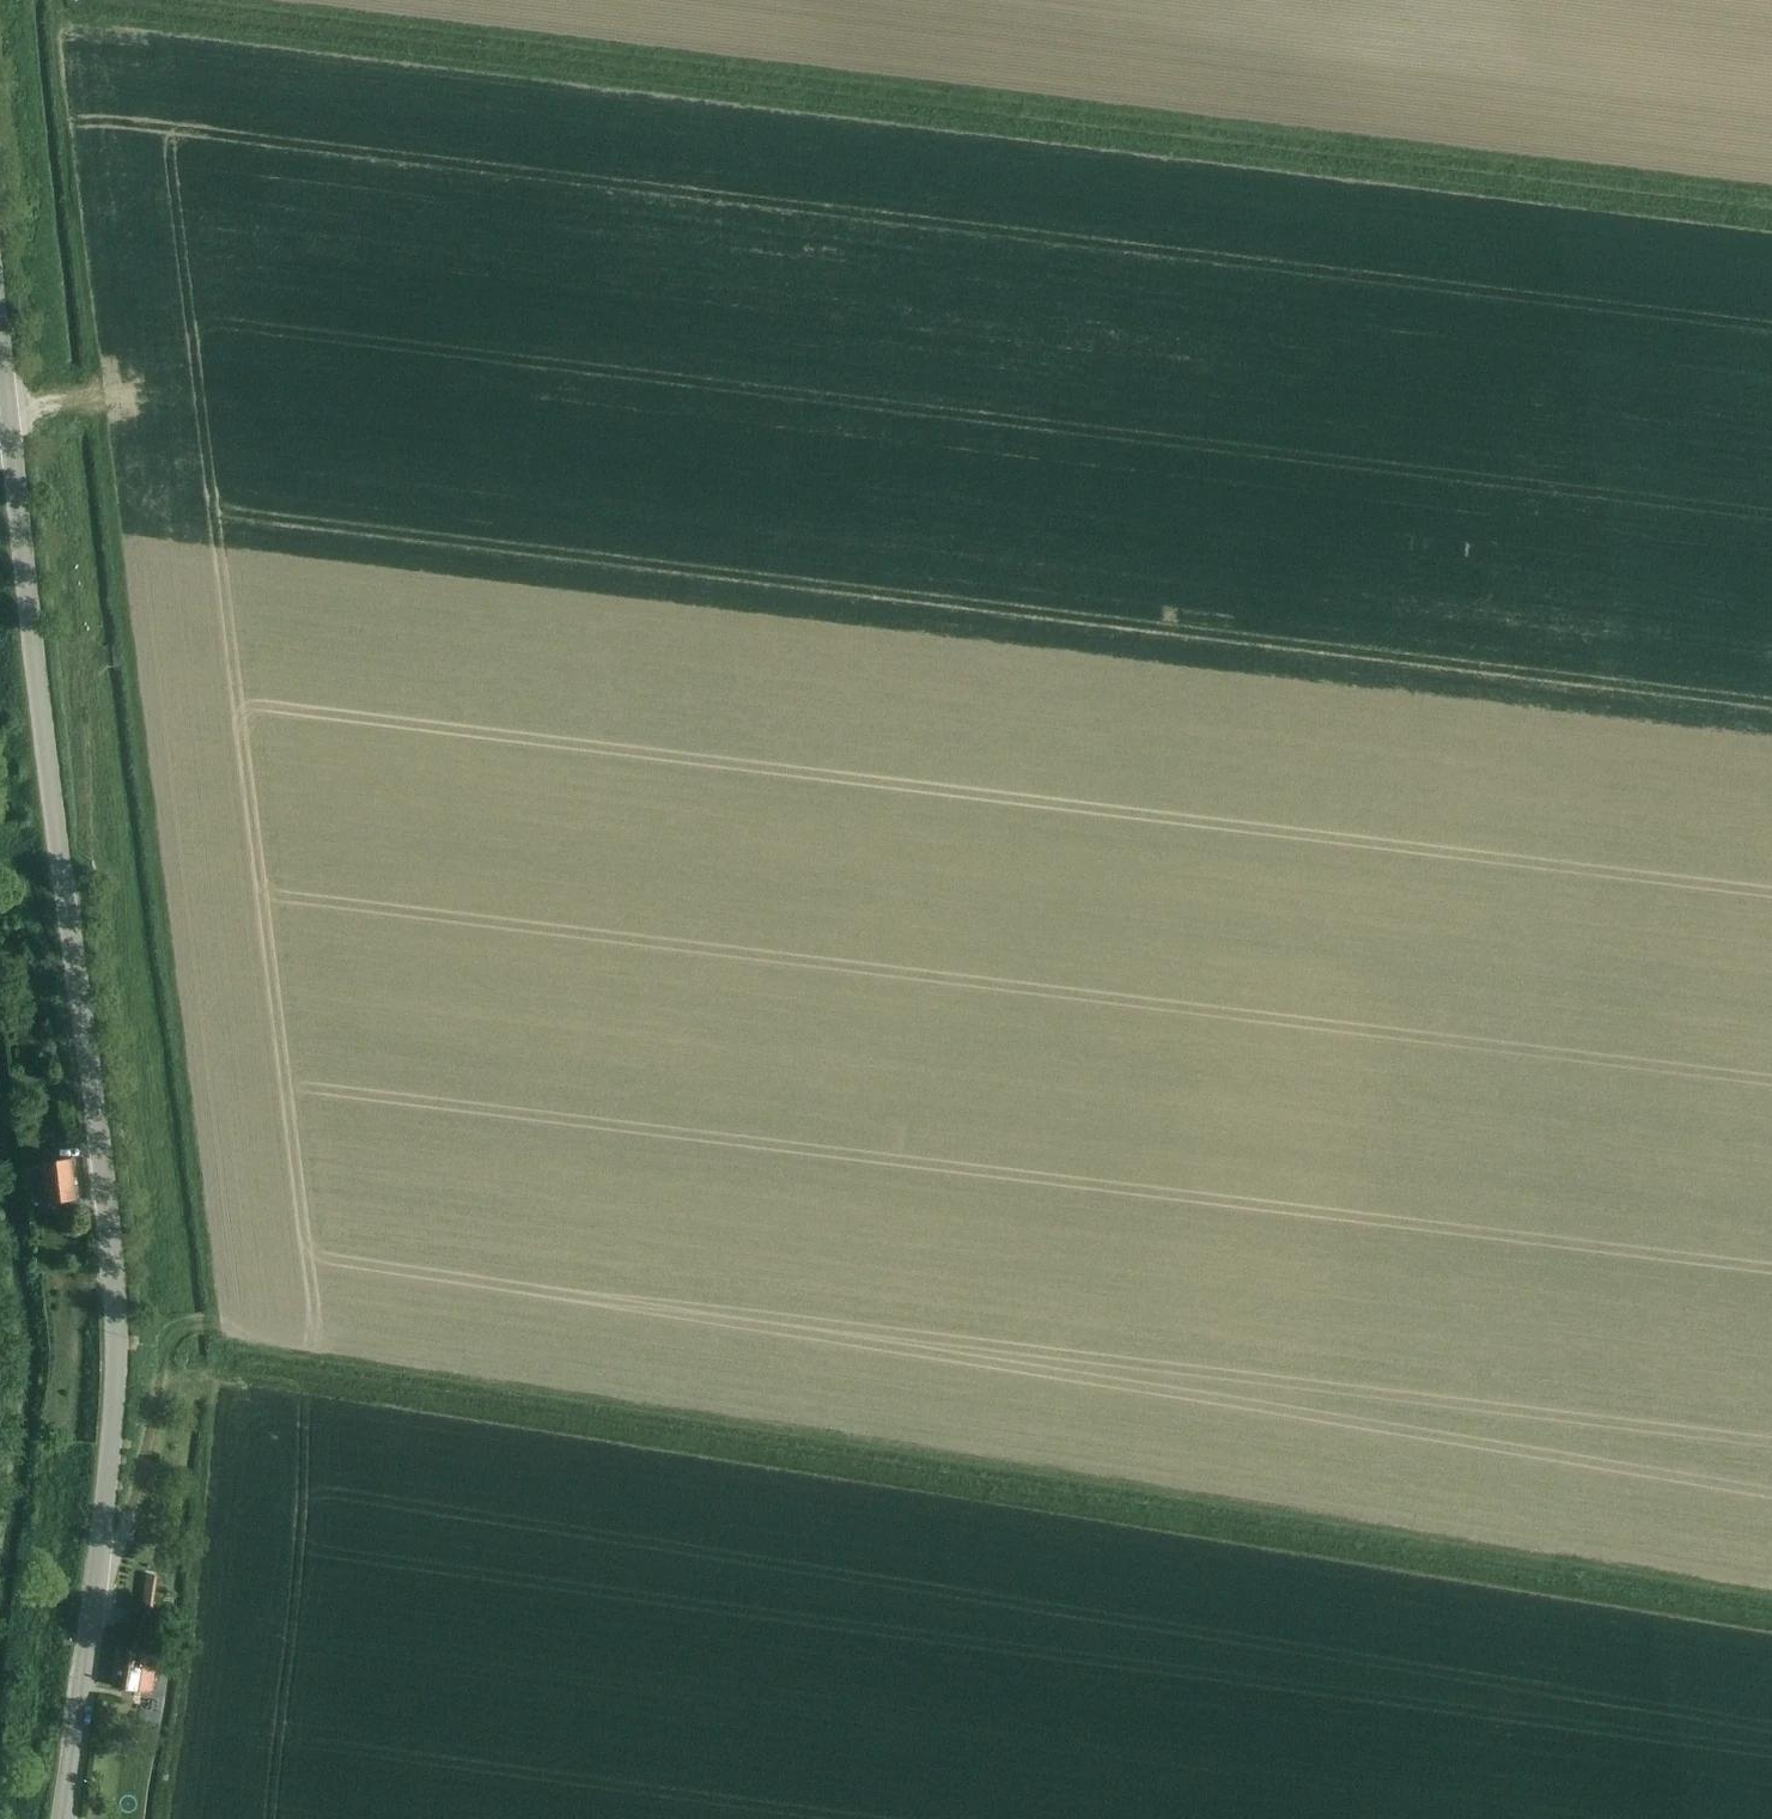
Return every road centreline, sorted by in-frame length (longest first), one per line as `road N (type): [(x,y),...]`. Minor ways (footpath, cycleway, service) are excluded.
road 1 (unclassified): [(61,1818),(117,1452),(117,1263),(0,350)]

